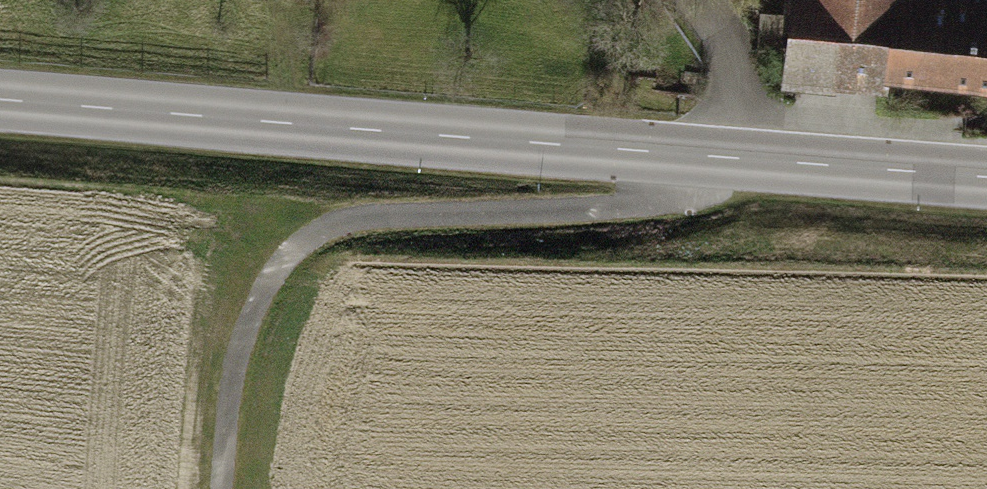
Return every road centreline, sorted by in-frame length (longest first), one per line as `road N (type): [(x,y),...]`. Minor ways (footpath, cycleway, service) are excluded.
road 1 (tertiary): [(0,104),(986,180)]
road 2 (track): [(222,488),(228,378),(248,315),(290,253),(348,220),(629,209),(737,164)]
road 3 (track): [(697,0),(739,78),(737,164)]

